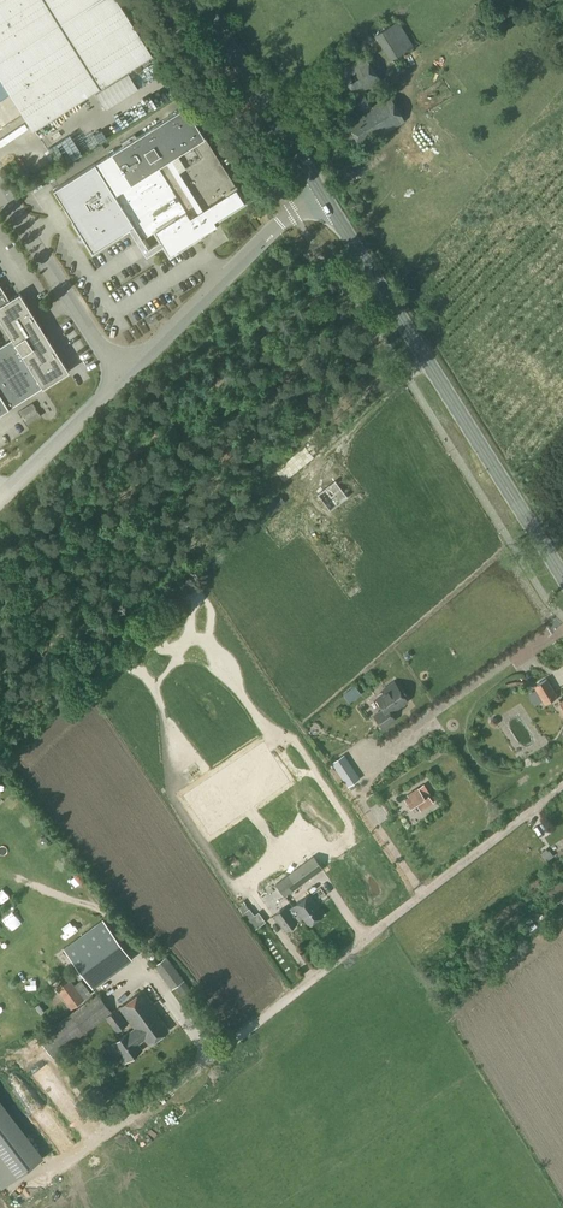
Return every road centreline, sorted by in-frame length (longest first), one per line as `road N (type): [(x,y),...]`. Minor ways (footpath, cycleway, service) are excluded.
road 1 (secondary): [(562,581),(319,193)]
road 2 (unclassified): [(120,374),(319,193)]
road 3 (secondary): [(319,193),(198,0)]
road 4 (unclassified): [(120,374),(0,188)]
road 5 (unclassified): [(0,496),(120,374)]

